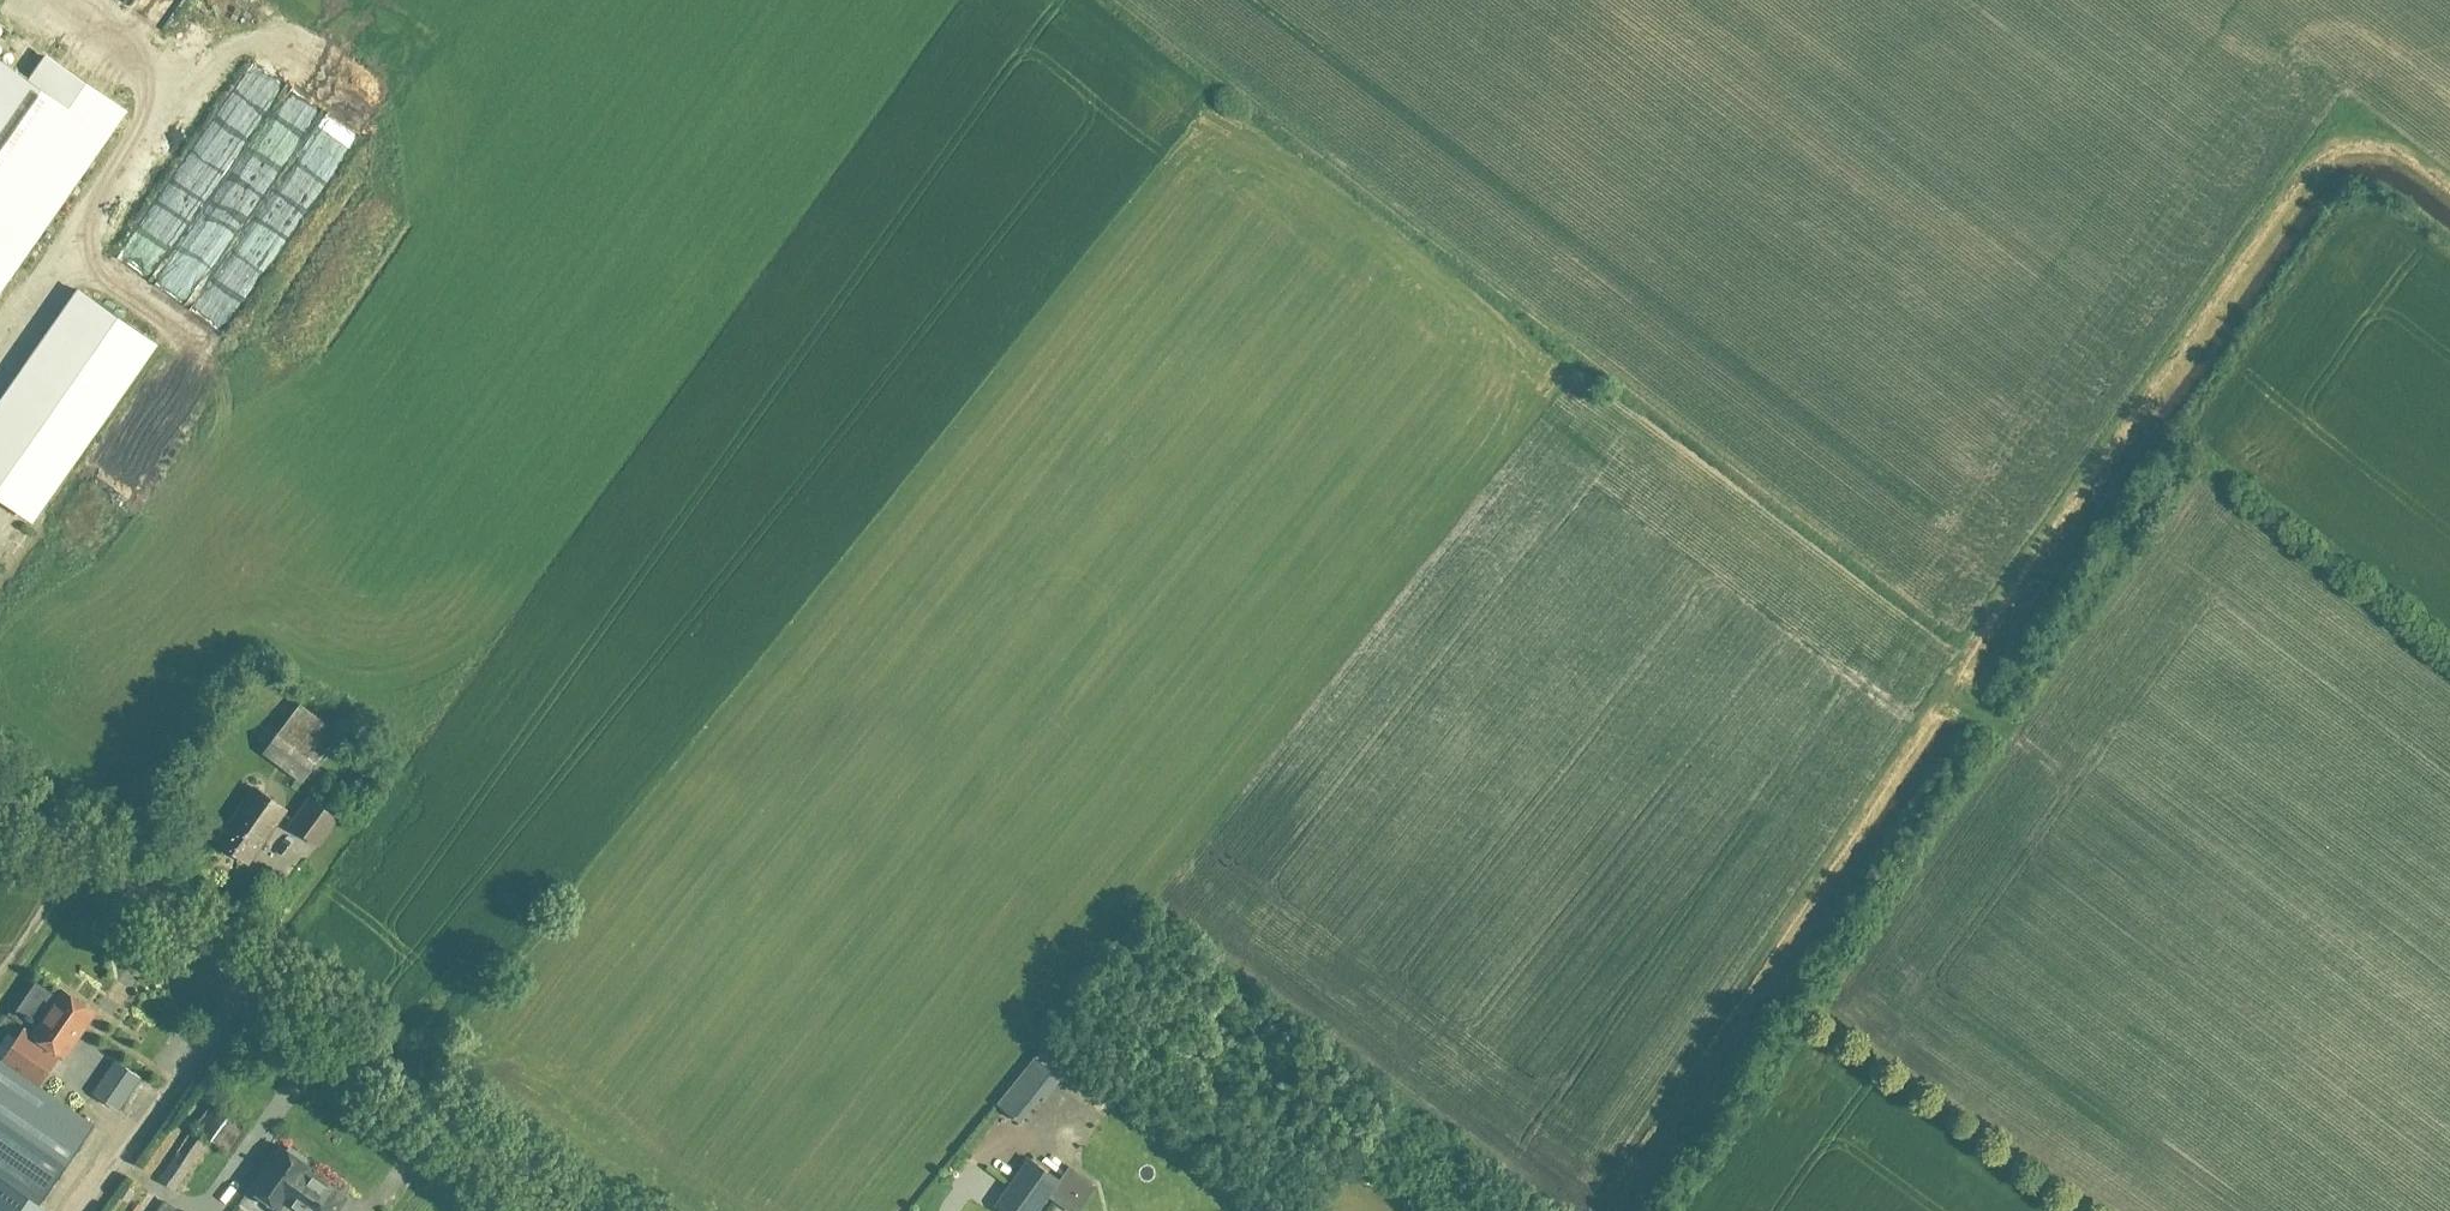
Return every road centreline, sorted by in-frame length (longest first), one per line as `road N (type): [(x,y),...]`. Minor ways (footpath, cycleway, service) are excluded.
road 1 (unclassified): [(599,1210),(0,786)]
road 2 (track): [(50,0),(152,87),(151,120),(0,337)]

